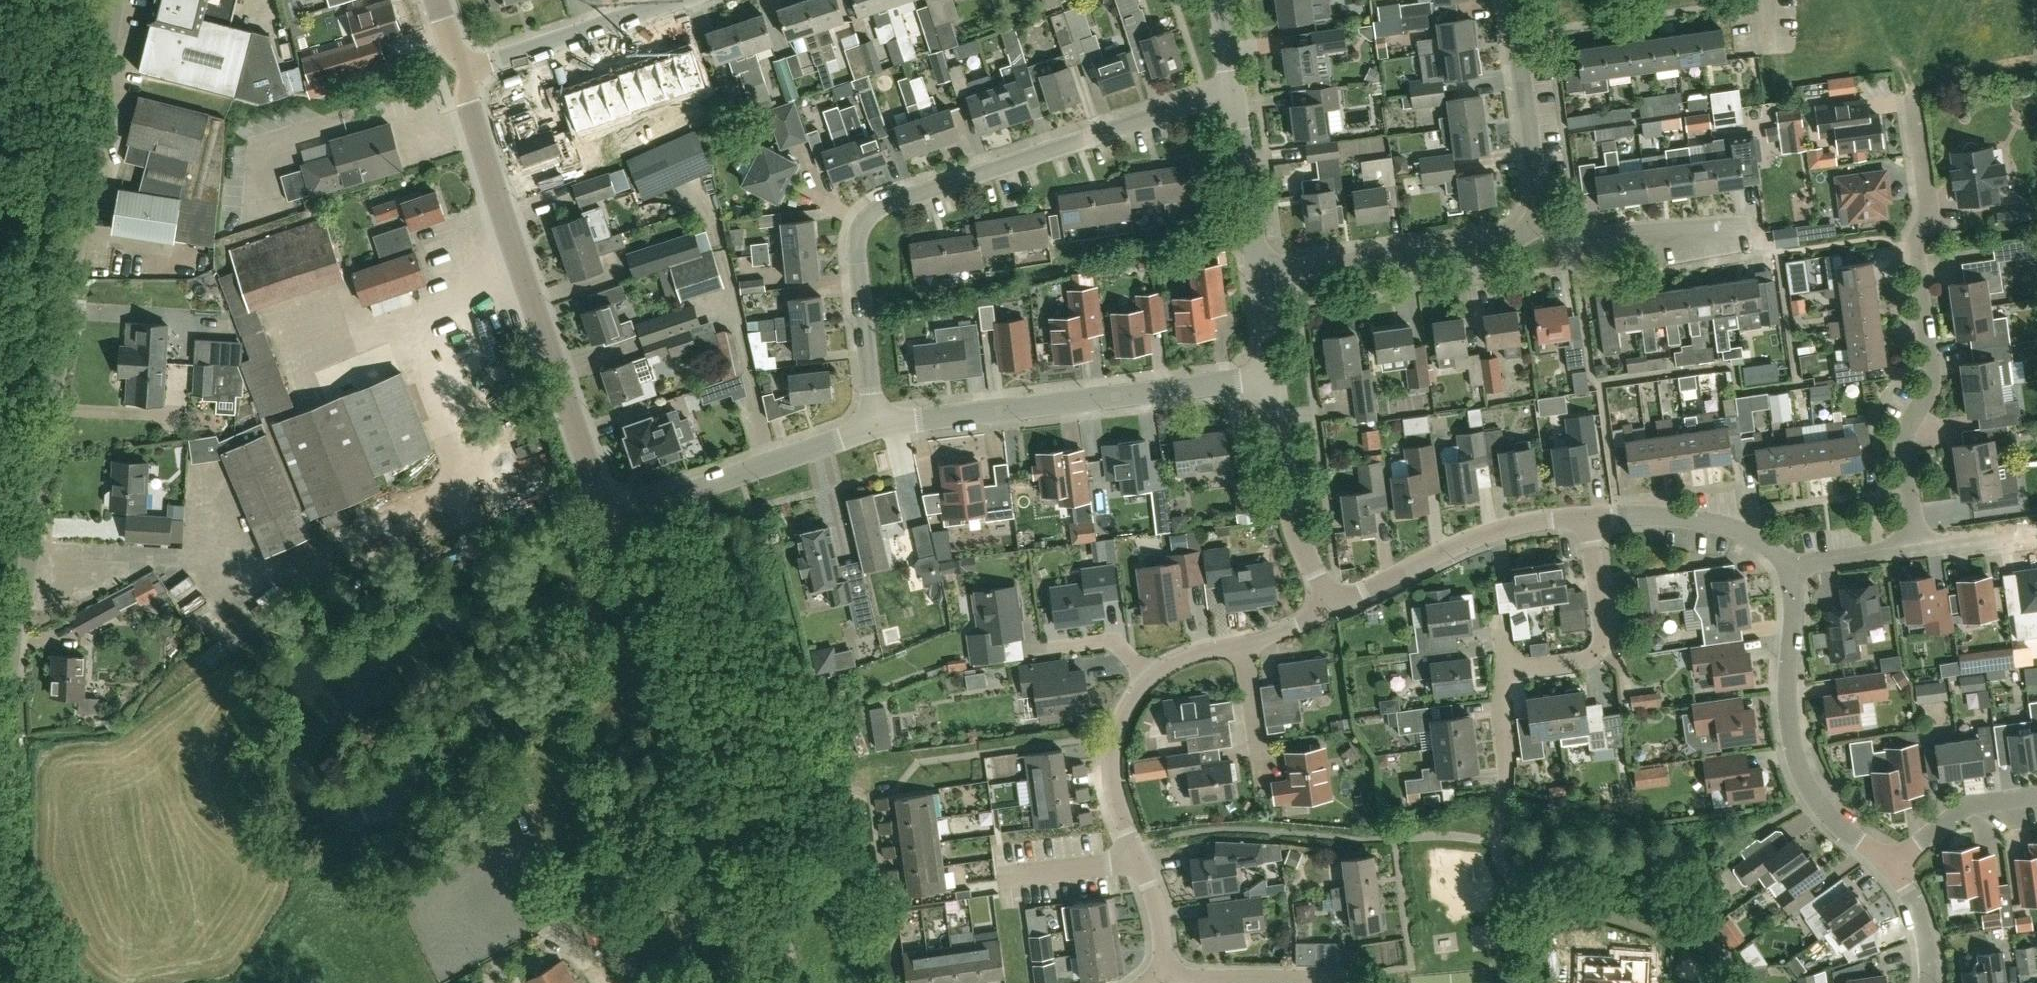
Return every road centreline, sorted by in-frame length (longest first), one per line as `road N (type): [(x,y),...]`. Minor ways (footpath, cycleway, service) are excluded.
road 1 (residential): [(12,771),(21,574),(114,0)]
road 2 (residential): [(875,426),(858,258),(867,222),(883,209),(1232,92)]
road 3 (tertiary): [(760,982),(599,522)]
road 4 (tertiary): [(599,522),(457,73)]
road 5 (residential): [(1916,552),(1903,443),(1932,371),(1913,255),(1930,206),(1912,99)]
road 6 (residential): [(875,426),(1271,379)]
road 7 (residential): [(1895,866),(1834,827),(1791,758),(1796,605),(1787,570)]
road 8 (residential): [(599,522),(875,426)]
road 9 (residential): [(1258,271),(1506,240),(1540,224)]
road 10 (residential): [(1590,519),(1477,538),(1329,610)]
road 11 (residential): [(1329,610),(1292,503),(1271,379)]
road 12 (residential): [(457,73),(681,0)]
road 13 (residential): [(1502,671),(1588,659),(1602,646),(1590,519)]
road 14 (residential): [(1540,224),(1512,0)]
road 15 (residential): [(1787,570),(1764,544),(1728,527),(1666,516),(1590,519)]
road 16 (residential): [(1540,224),(1577,238),(1749,226)]
road 17 (unclassified): [(5,982),(12,771)]
road 18 (track): [(867,790),(750,953)]
road 19 (residential): [(1135,857),(1110,763),(1128,708),(1150,680)]
road 20 (residential): [(1258,271),(1232,92)]
road 21 (residential): [(1895,866),(1968,809),(2036,798)]
road 22 (residential): [(1001,878),(1135,857)]
road 23 (residential): [(1787,570),(1916,552)]
road 24 (residential): [(1163,975),(1157,913),(1135,857)]
road 25 (residential): [(1930,982),(1921,922),(1895,866)]
road 26 (residential): [(1916,552),(2036,535)]
road 27 (residential): [(1150,680),(1111,643),(1045,651)]

